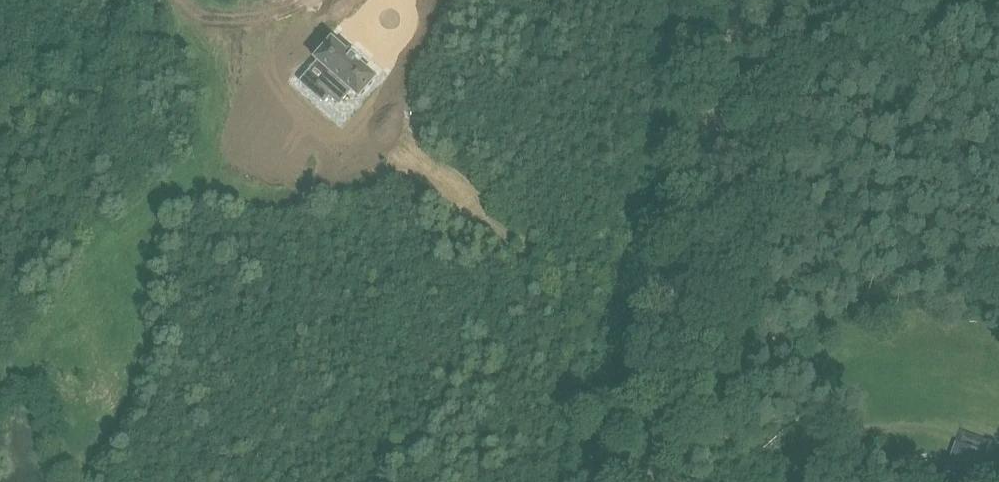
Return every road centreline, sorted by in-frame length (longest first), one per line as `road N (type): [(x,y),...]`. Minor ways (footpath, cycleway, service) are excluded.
road 1 (track): [(725,112),(650,481)]

